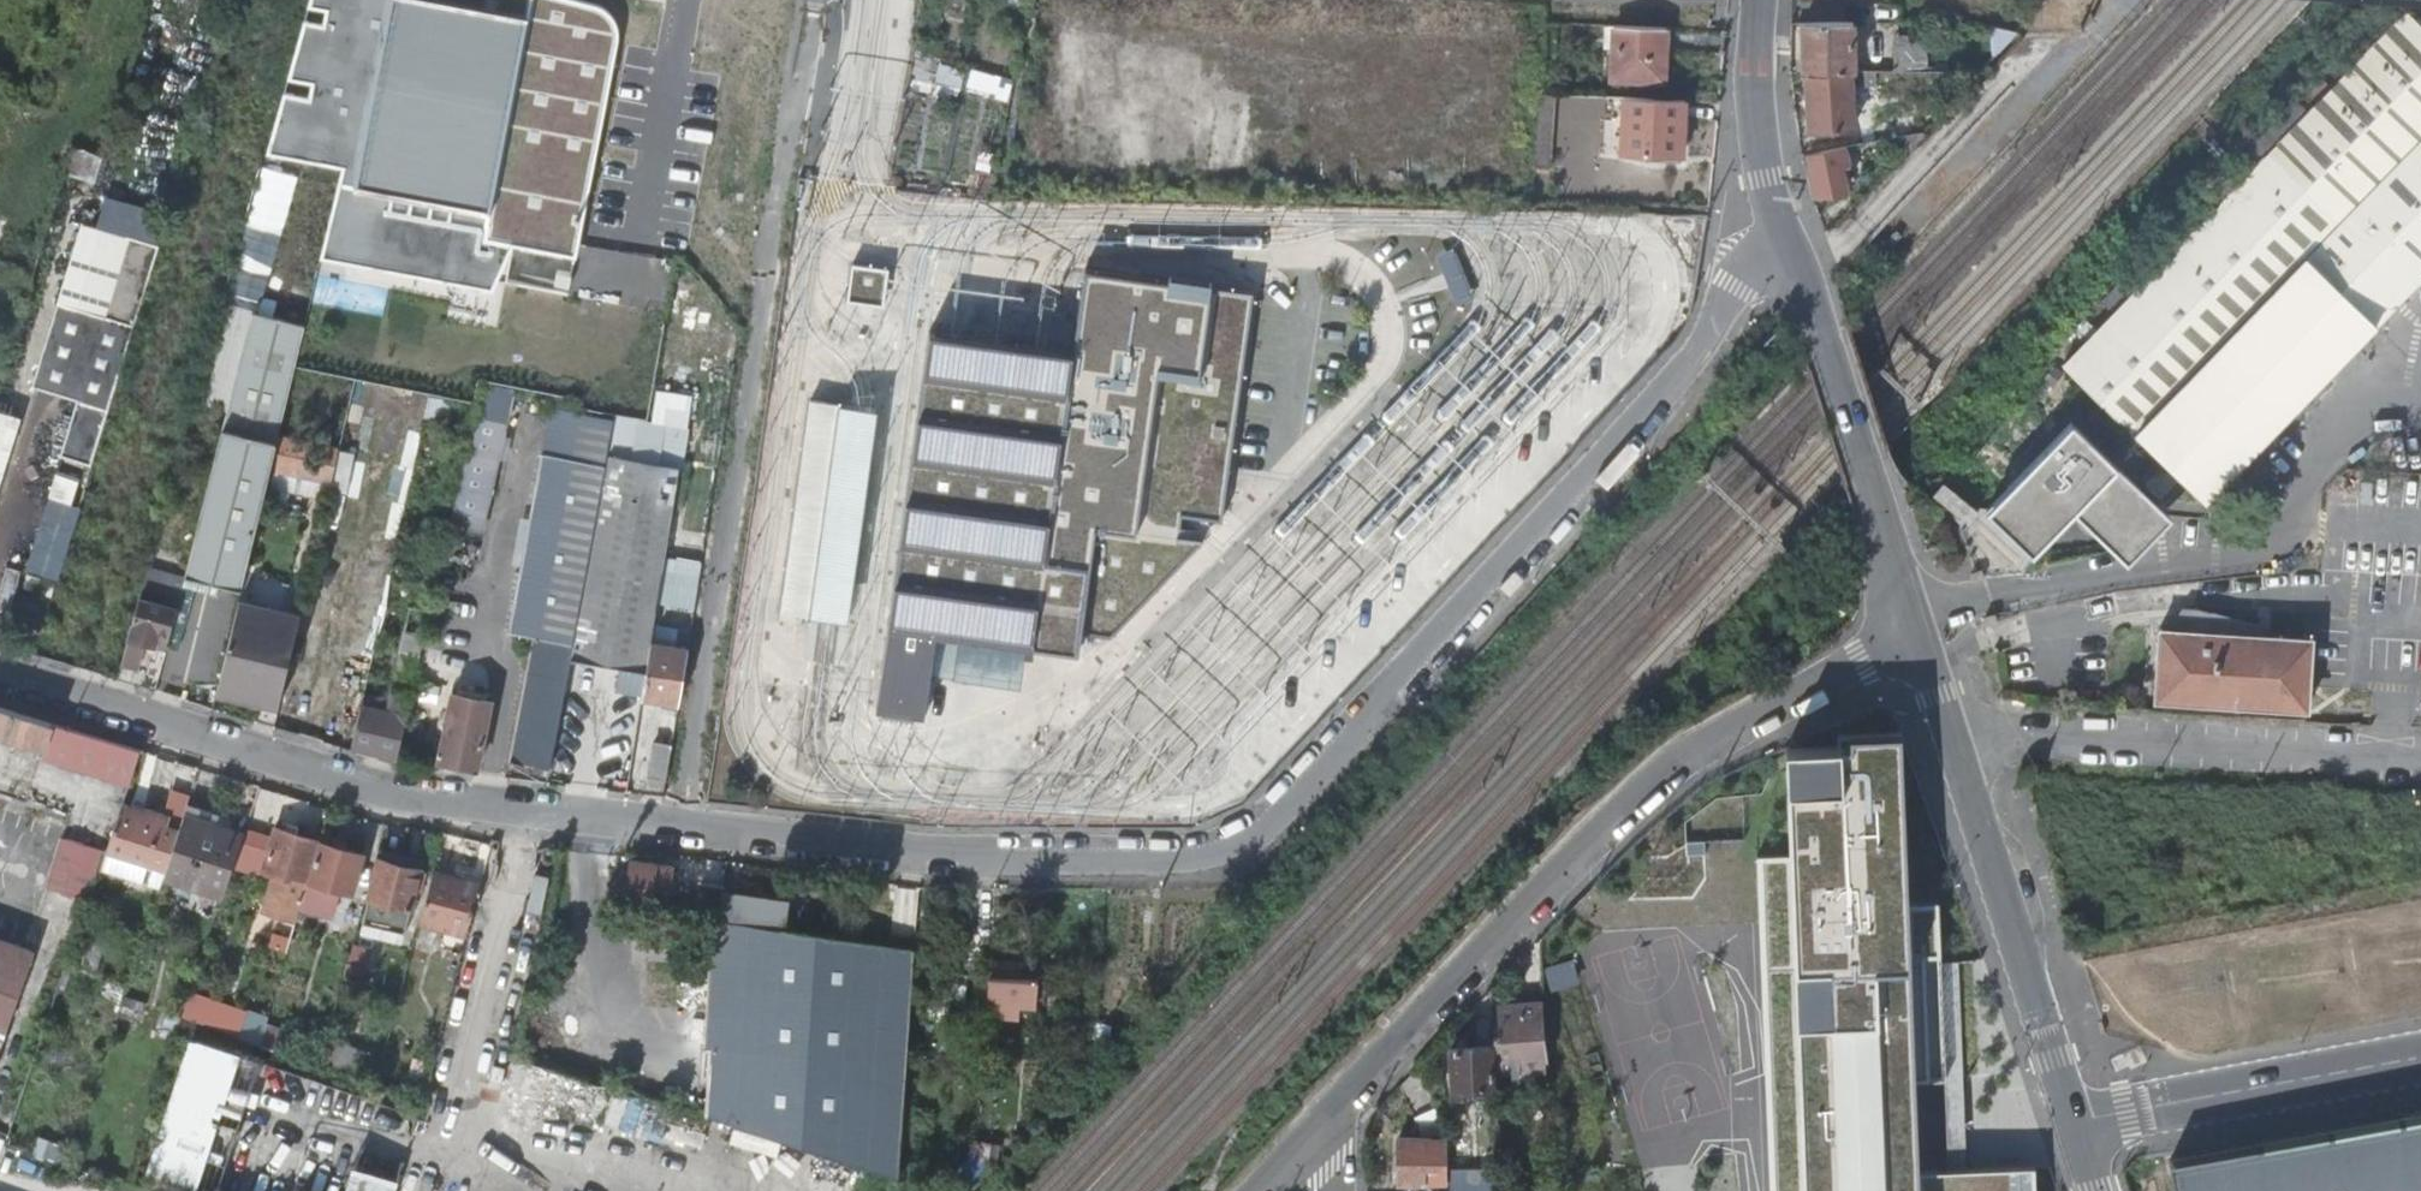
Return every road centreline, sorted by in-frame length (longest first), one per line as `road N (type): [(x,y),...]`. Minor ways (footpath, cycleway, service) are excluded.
road 1 (residential): [(0,675),(320,776),(934,850),(1183,851),(1230,837),(1277,808),(1659,396),(1734,288),(1791,230)]
road 2 (residential): [(1914,629),(1670,757),(1326,1113)]
road 3 (tertiary): [(1914,629),(2076,1121)]
road 4 (residential): [(2076,1121),(2420,1058)]
road 5 (tertiary): [(1865,461),(1791,230)]
road 6 (tertiary): [(1791,230),(1758,112),(1757,0)]
road 7 (tertiary): [(1865,461),(1914,629)]

